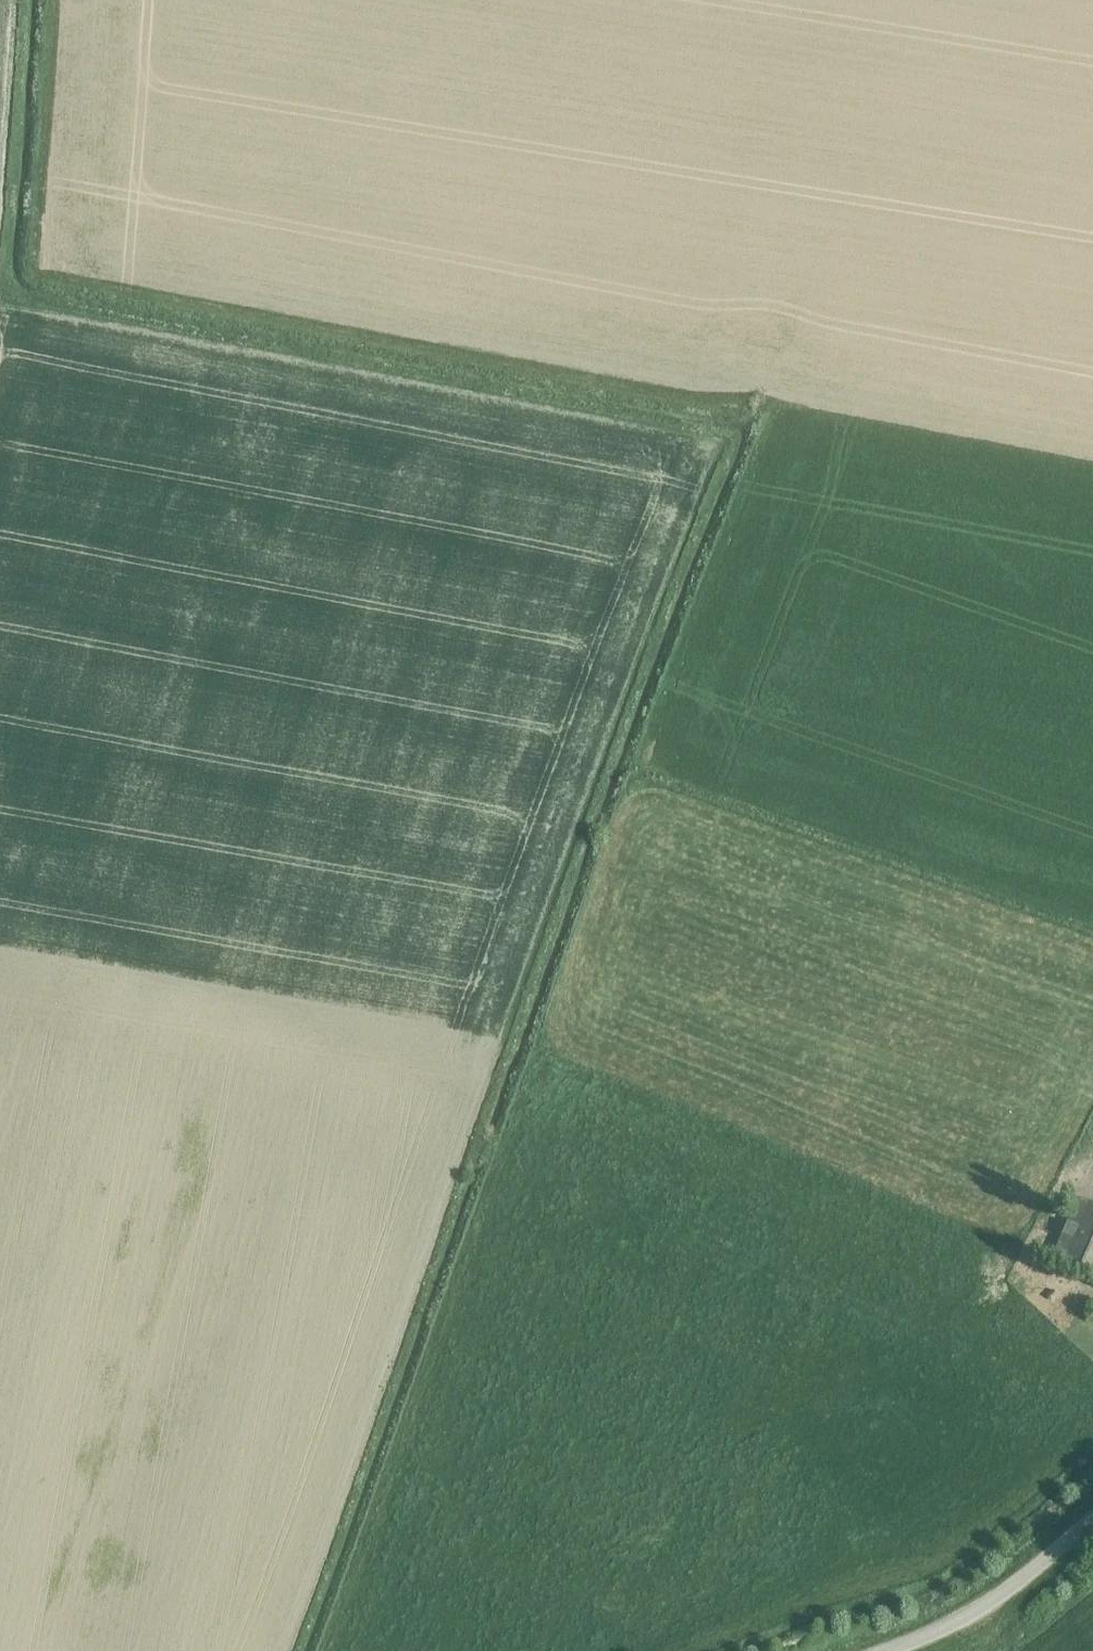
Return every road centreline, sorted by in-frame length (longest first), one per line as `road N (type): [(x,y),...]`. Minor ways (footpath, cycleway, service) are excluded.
road 1 (unclassified): [(888,1650),(972,1612),(1092,1512)]

